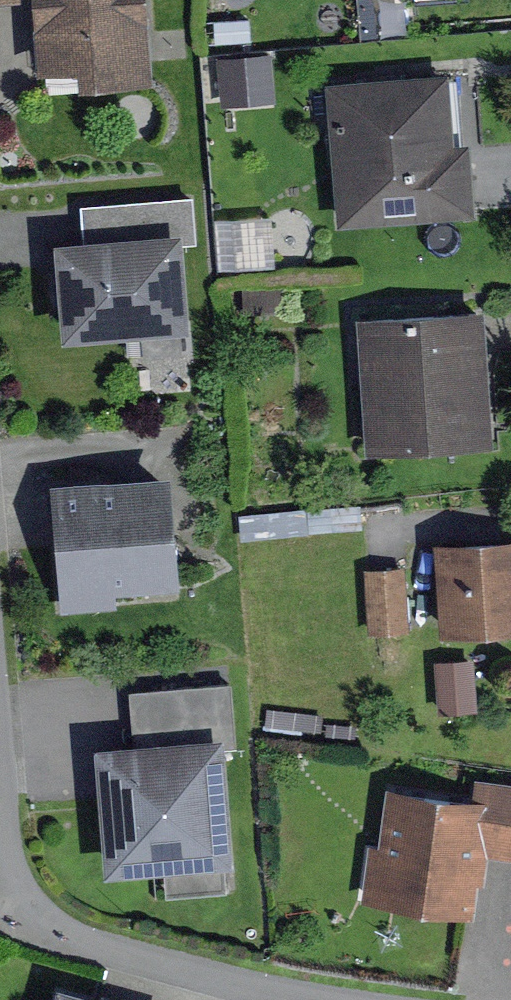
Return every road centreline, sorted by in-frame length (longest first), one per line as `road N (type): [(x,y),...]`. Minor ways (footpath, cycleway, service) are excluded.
road 1 (residential): [(324,999),(272,994),(50,926),(19,901),(0,818)]

